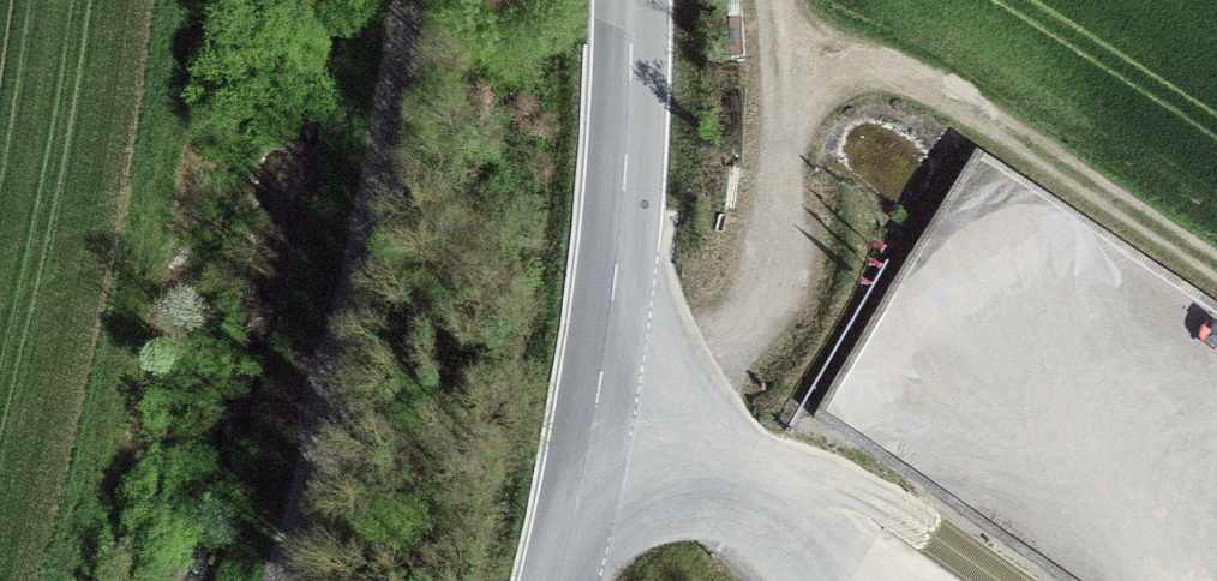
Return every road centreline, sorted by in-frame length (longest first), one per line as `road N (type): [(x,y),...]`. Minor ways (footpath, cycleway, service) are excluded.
road 1 (residential): [(409,0),(392,148),(285,580)]
road 2 (tertiary): [(567,580),(604,435),(627,0)]
road 3 (track): [(678,470),(759,313),(785,120),(774,0)]

